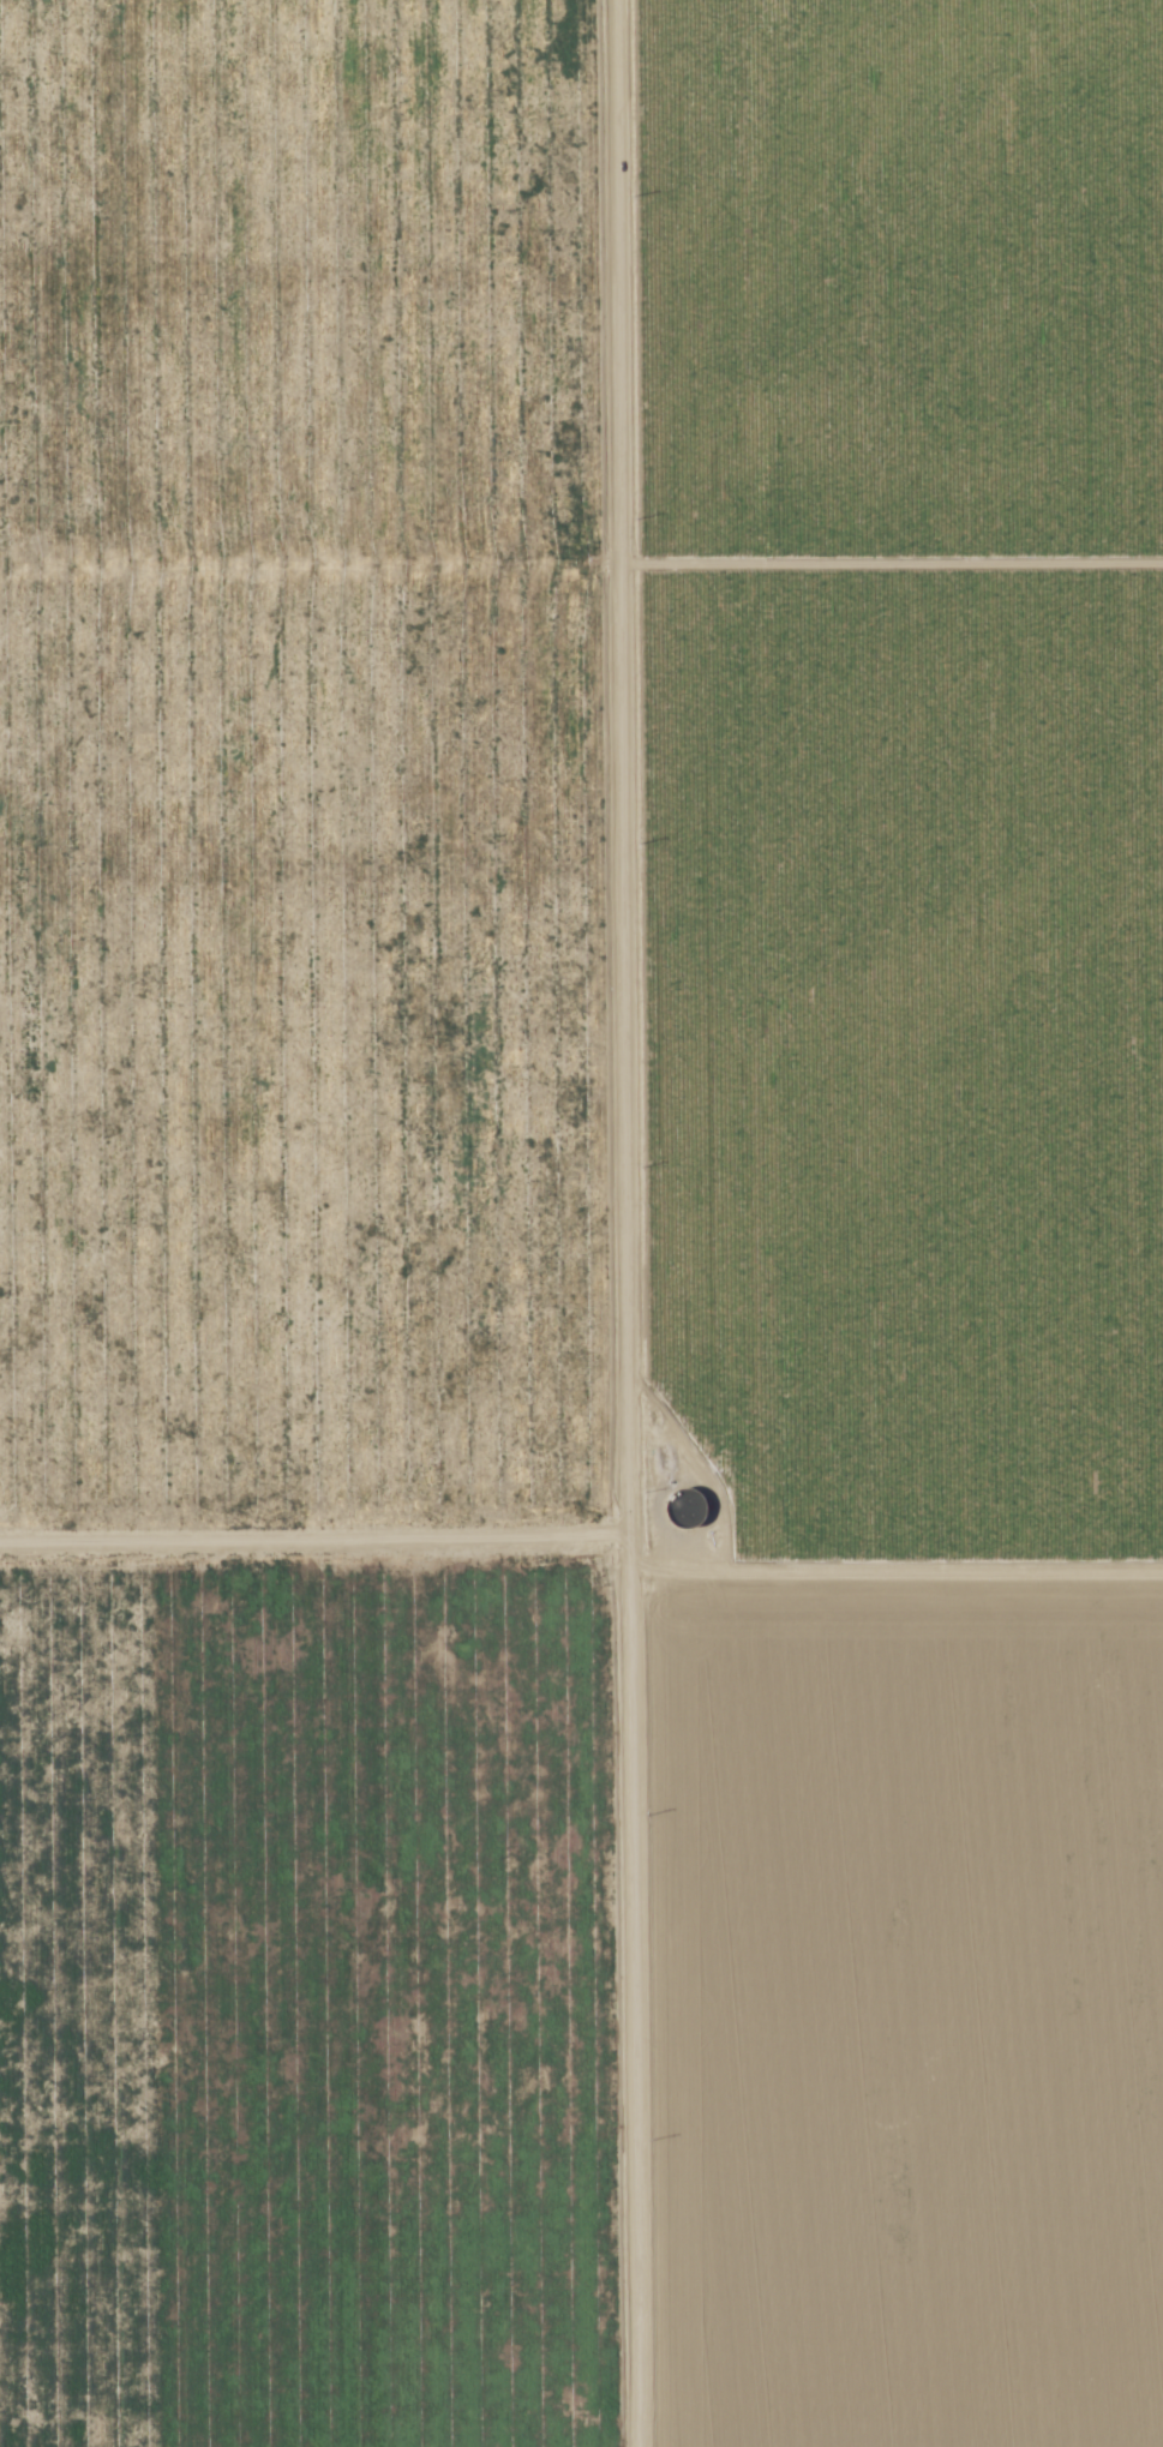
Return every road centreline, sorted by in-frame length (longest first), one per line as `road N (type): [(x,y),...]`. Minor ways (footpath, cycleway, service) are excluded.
road 1 (residential): [(630,2446),(622,0)]

